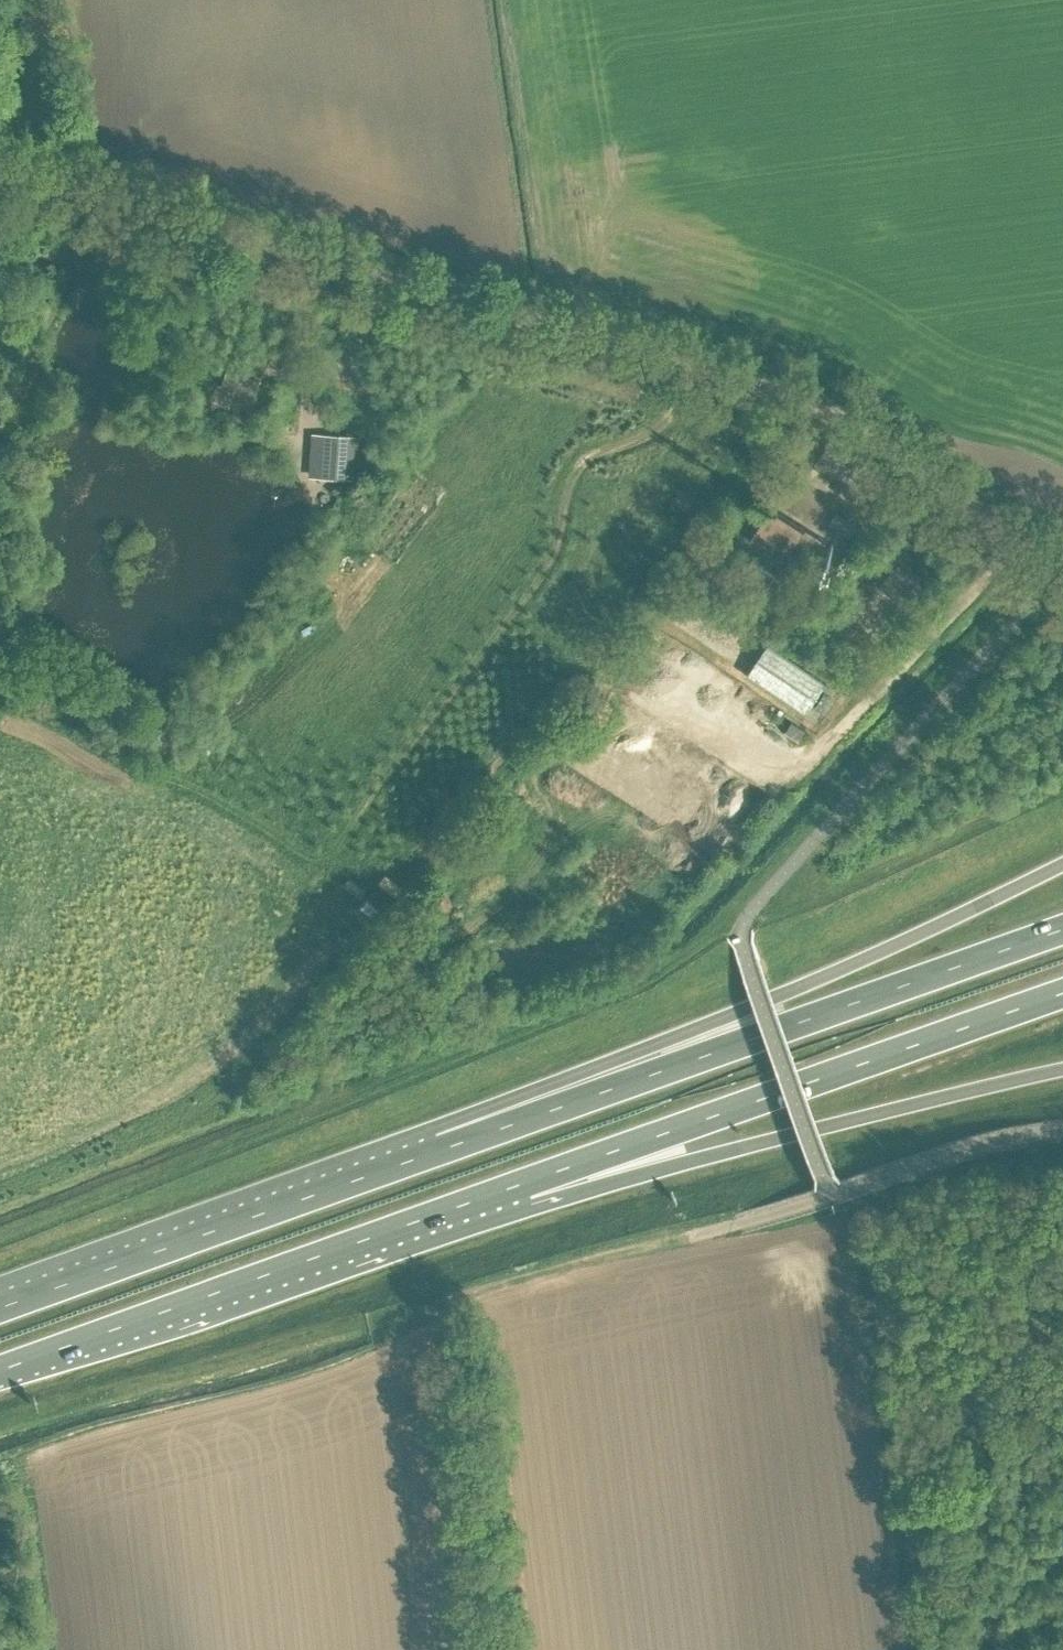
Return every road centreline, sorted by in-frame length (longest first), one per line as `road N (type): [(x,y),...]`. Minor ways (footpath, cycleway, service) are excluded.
road 1 (unclassified): [(1062,589),(982,517),(817,406),(0,169)]
road 2 (trunk): [(1062,864),(443,1149)]
road 3 (trunk): [(1062,929),(443,1149)]
road 4 (track): [(694,367),(669,419),(576,474),(550,565),(360,813)]
road 5 (trunk): [(523,1182),(1062,992)]
road 6 (trunk): [(0,1369),(523,1182)]
road 7 (trunk): [(523,1182),(690,1161),(1062,1066)]
road 8 (trunk): [(443,1149),(0,1306)]
road 9 (unclassified): [(831,1192),(992,1139),(1062,1127)]

